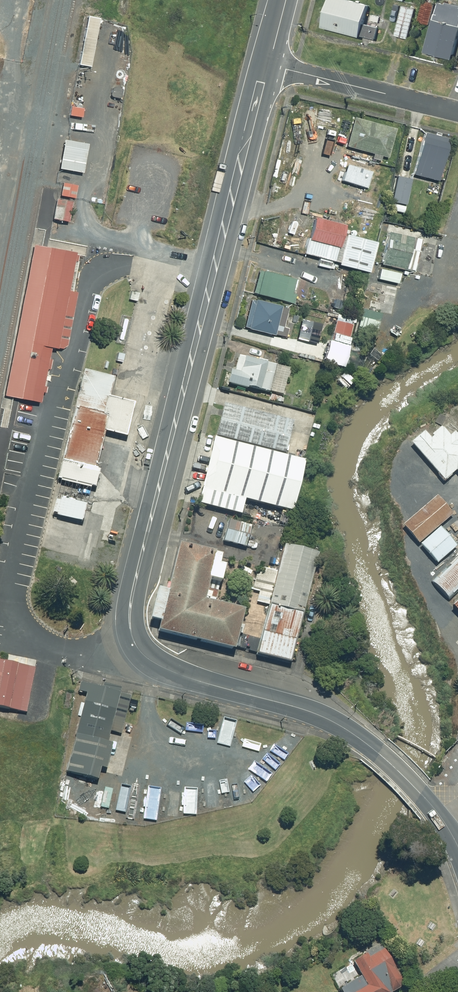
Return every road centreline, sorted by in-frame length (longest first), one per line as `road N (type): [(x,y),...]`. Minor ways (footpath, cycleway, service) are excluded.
road 1 (primary): [(136,647),(129,617),(134,580),(270,65)]
road 2 (primary): [(136,647),(162,670),(343,727),(426,800),(457,848)]
road 3 (residential): [(270,65),(457,112)]
road 4 (track): [(0,135),(18,0)]

